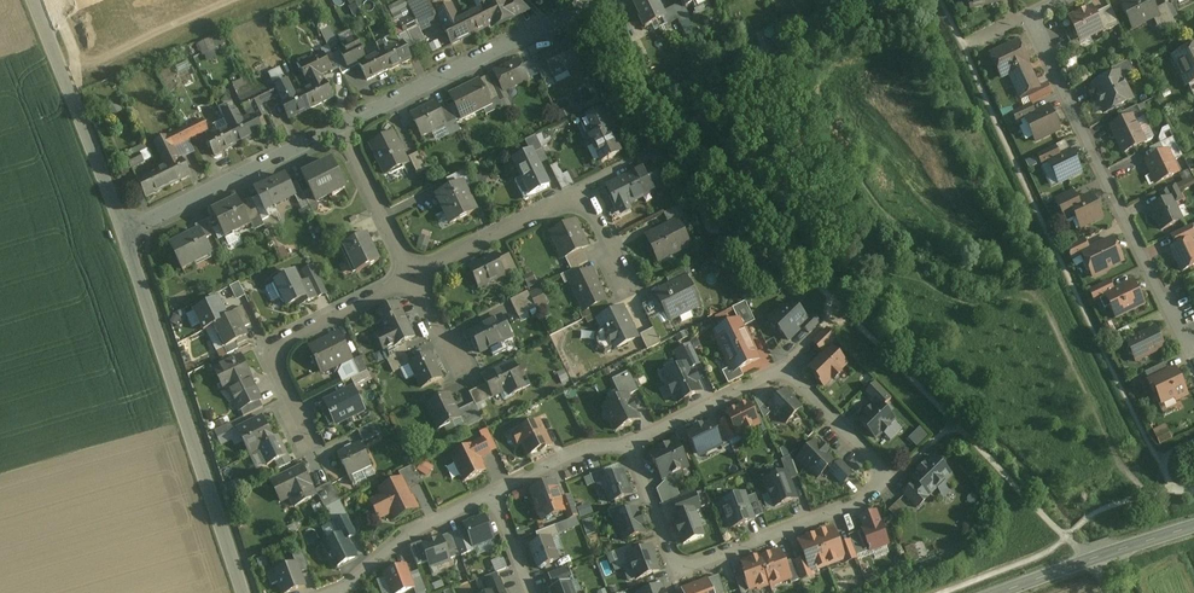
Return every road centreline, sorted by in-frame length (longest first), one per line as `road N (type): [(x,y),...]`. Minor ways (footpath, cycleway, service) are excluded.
road 1 (residential): [(630,445),(782,367),(890,476),(865,500),(679,572)]
road 2 (residential): [(1061,0),(1029,15),(1193,349)]
road 3 (unclassified): [(243,592),(124,232)]
road 4 (residential): [(413,275),(584,194),(631,295)]
road 5 (residential): [(595,0),(341,125)]
road 6 (residential): [(311,447),(269,348),(413,275)]
road 7 (residential): [(341,125),(124,232)]
road 8 (unclassified): [(124,232),(39,15)]
road 9 (secondary): [(1193,527),(999,592)]
road 10 (residential): [(336,592),(405,535),(491,492)]
road 11 (residential): [(341,125),(413,275)]
road 12 (residential): [(491,492),(591,447),(630,445)]
road 13 (residential): [(679,572),(630,445)]

